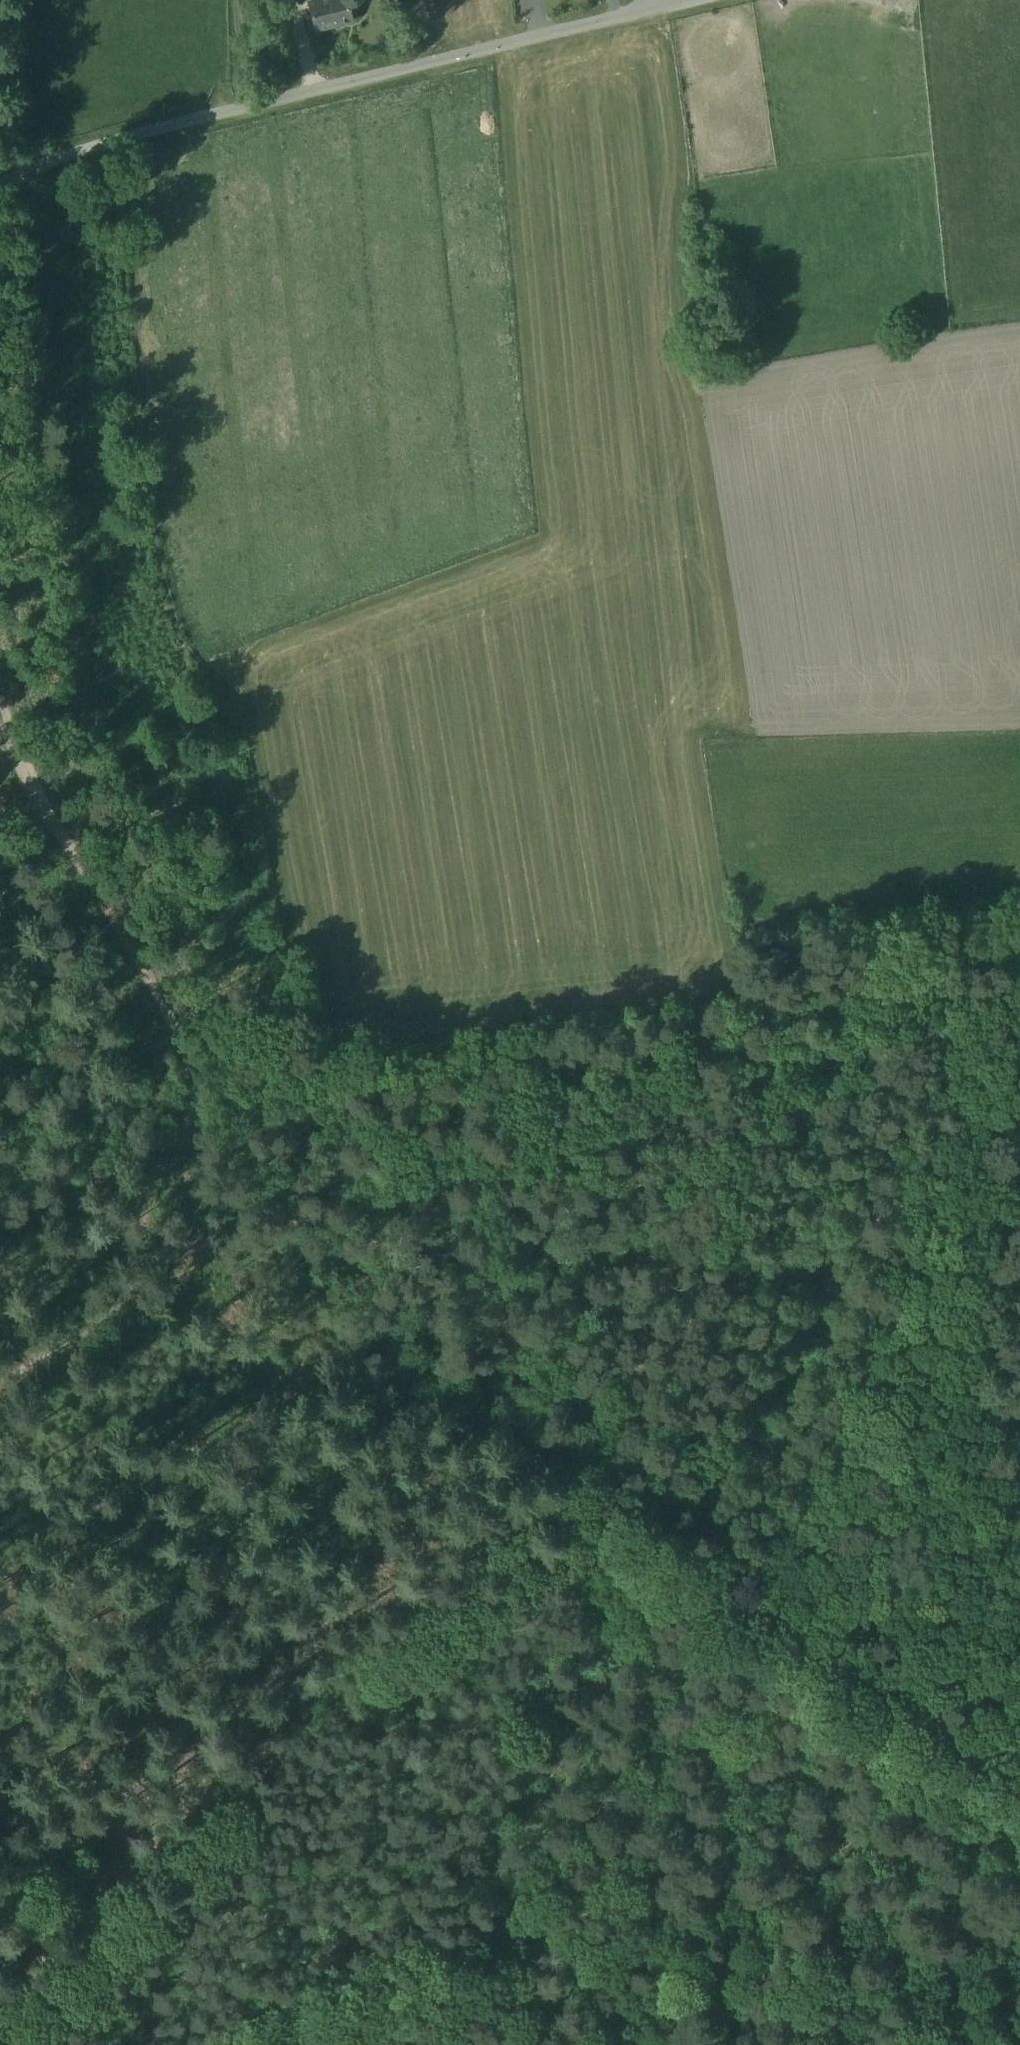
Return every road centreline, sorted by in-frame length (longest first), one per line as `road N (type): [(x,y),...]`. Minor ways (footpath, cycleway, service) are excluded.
road 1 (track): [(172,1136),(252,1229),(283,1230),(413,1191),(483,1190),(790,1145),(845,1112),(892,1058),(979,1011),(1019,964)]
road 2 (track): [(278,2044),(425,1973),(533,1935),(639,1915),(749,1942),(998,2044)]
road 3 (track): [(0,702),(9,738),(182,1035),(191,1073),(188,1113),(172,1136),(116,1154),(0,1215)]
road 4 (unclassified): [(19,166),(669,0)]
road 5 (track): [(172,1136),(120,1304),(97,1326),(0,1380)]

